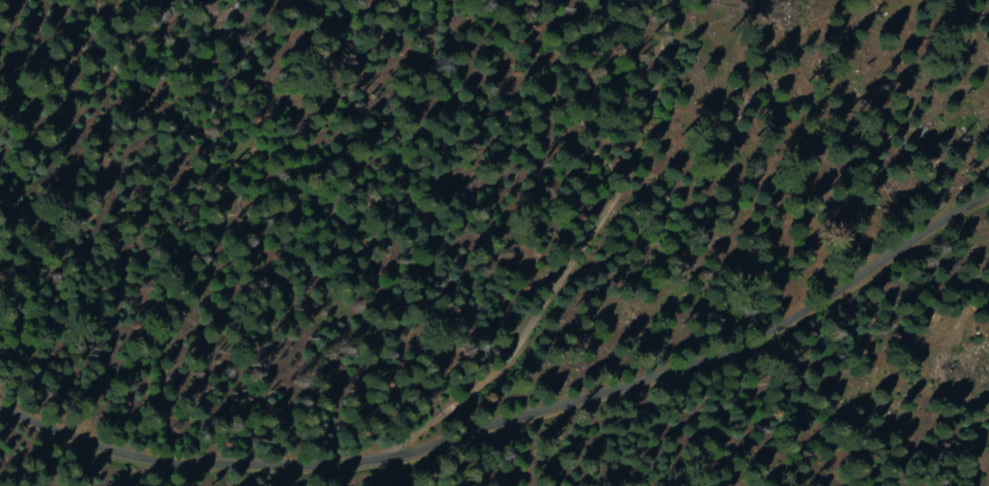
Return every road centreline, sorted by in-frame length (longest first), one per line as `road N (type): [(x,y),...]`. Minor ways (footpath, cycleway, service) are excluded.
road 1 (residential): [(988,196),(677,372),(481,426),(386,462),(154,463),(0,410)]
road 2 (track): [(362,465),(477,388),(542,313),(627,159),(659,0)]

